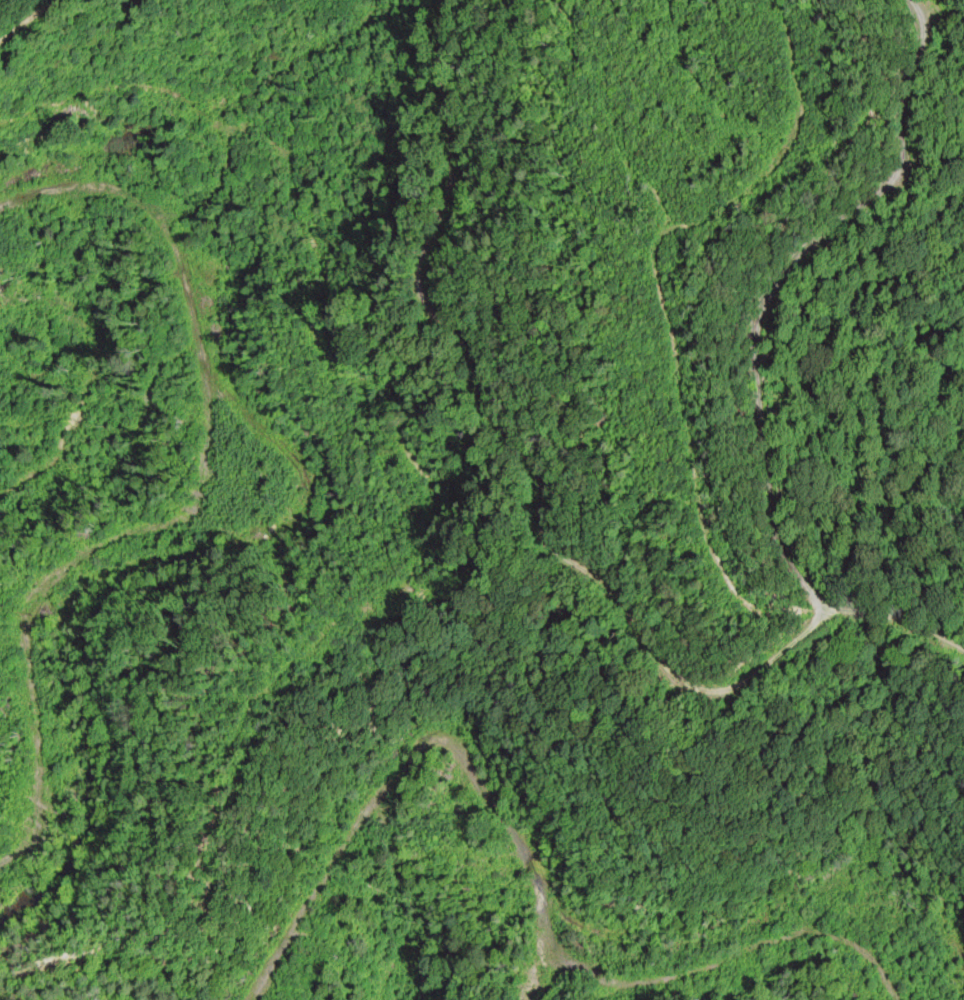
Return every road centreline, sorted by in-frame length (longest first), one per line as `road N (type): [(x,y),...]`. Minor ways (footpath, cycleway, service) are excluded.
road 1 (track): [(953,644),(823,606),(784,546),(759,392),(759,319)]
road 2 (track): [(759,319),(809,252),(910,179),(927,116),(927,52),(888,0)]

